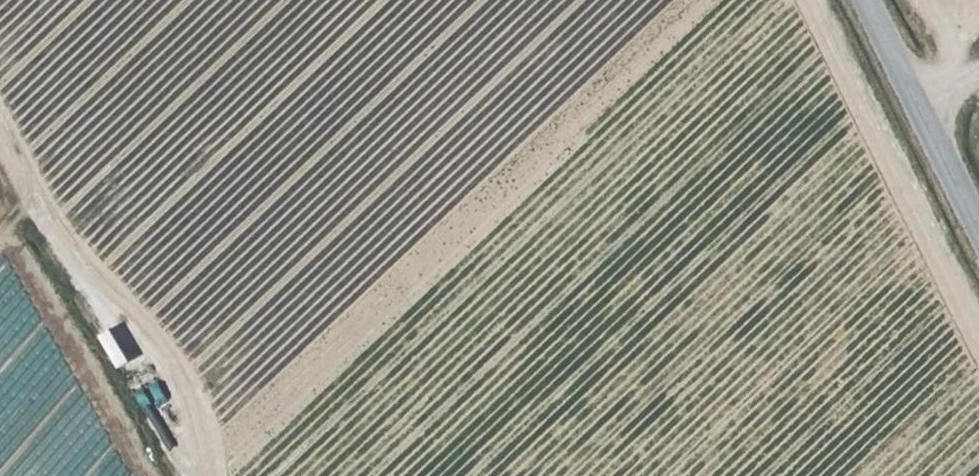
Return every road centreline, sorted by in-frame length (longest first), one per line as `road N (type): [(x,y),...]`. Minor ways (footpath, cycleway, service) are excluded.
road 1 (track): [(0,137),(30,197),(197,360),(185,466),(191,475)]
road 2 (tertiary): [(978,227),(868,0)]

